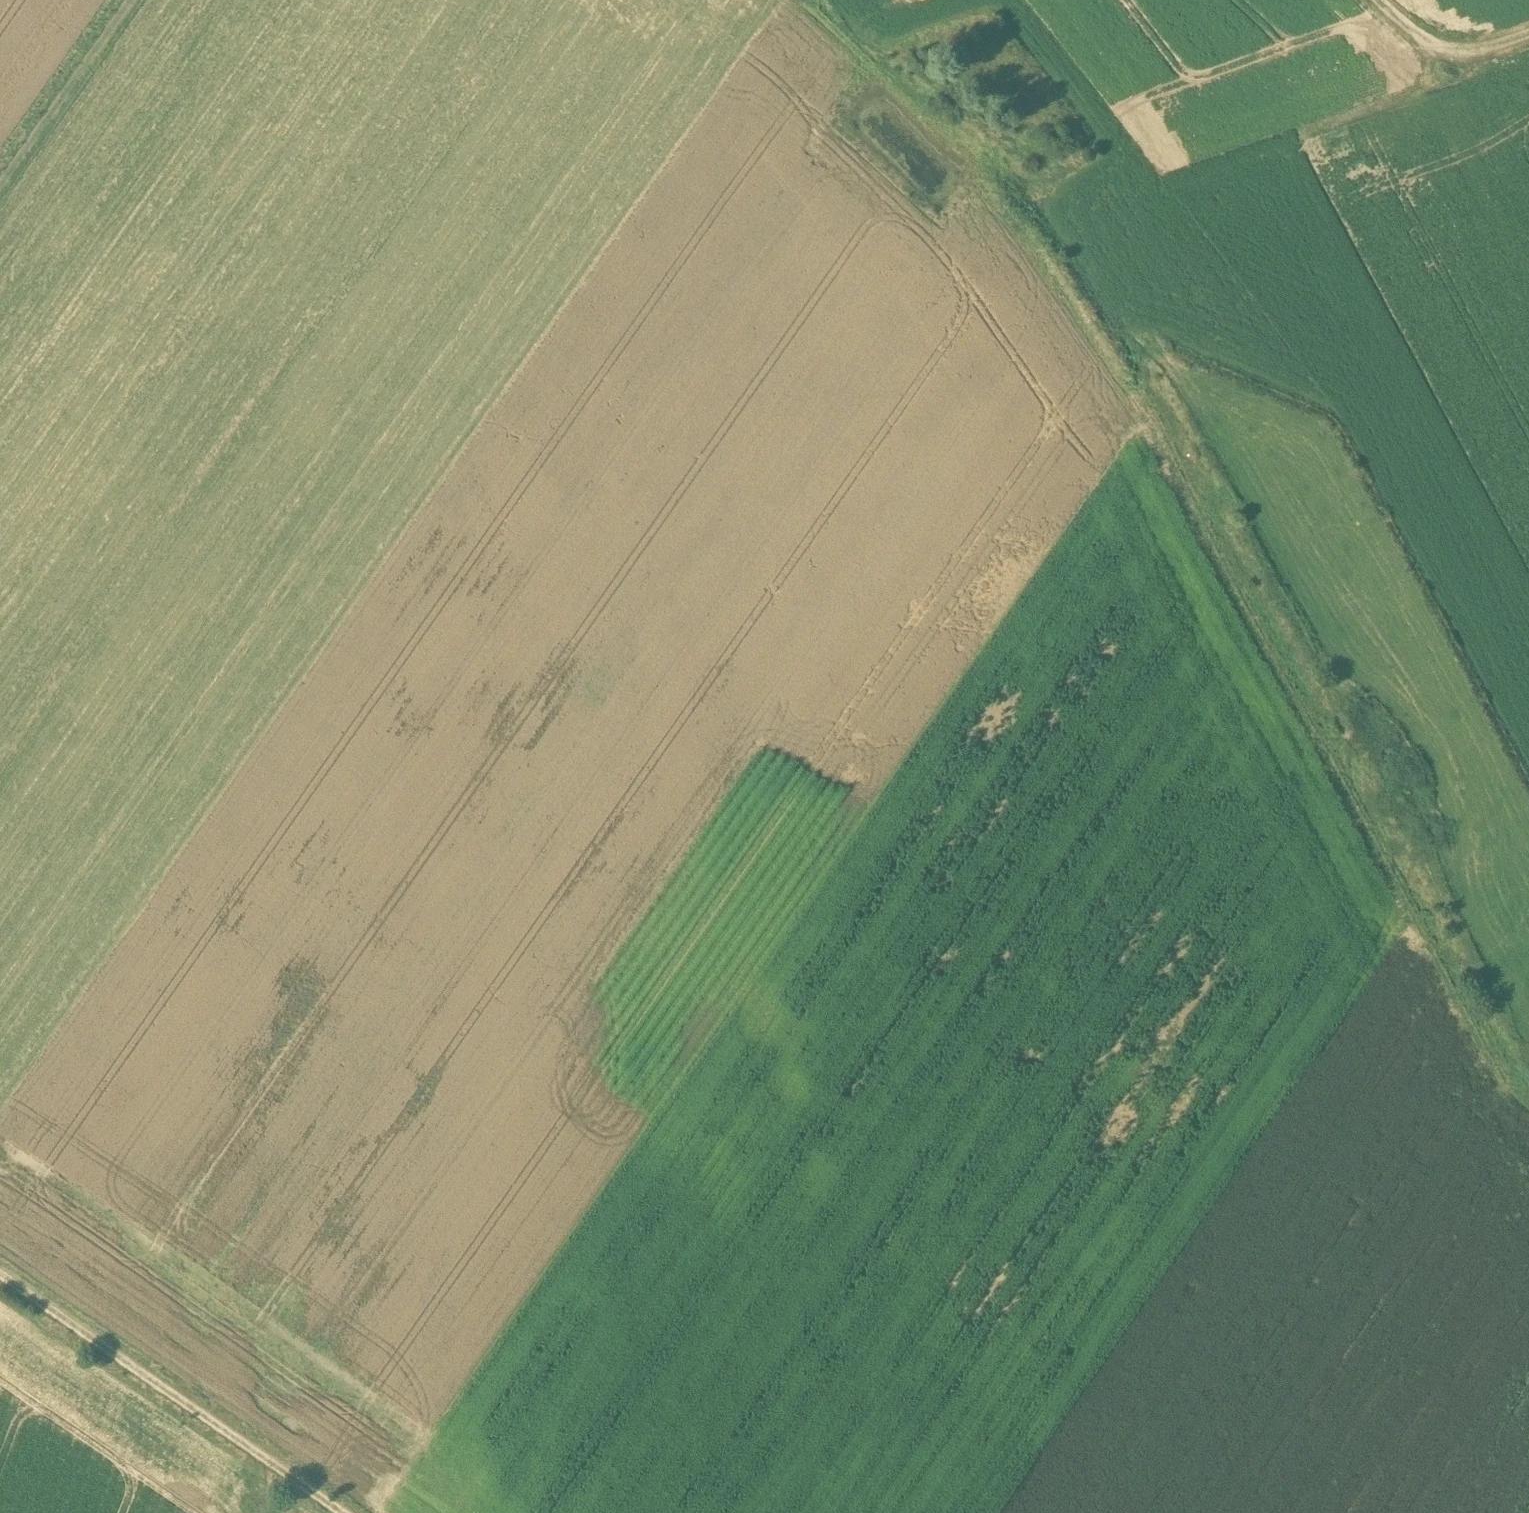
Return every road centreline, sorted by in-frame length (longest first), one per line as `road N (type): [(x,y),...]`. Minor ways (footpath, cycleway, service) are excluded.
road 1 (track): [(0,1274),(344,1512)]
road 2 (track): [(132,0),(0,187)]
road 3 (track): [(1528,35),(1454,50),(1421,37),(1380,0)]

